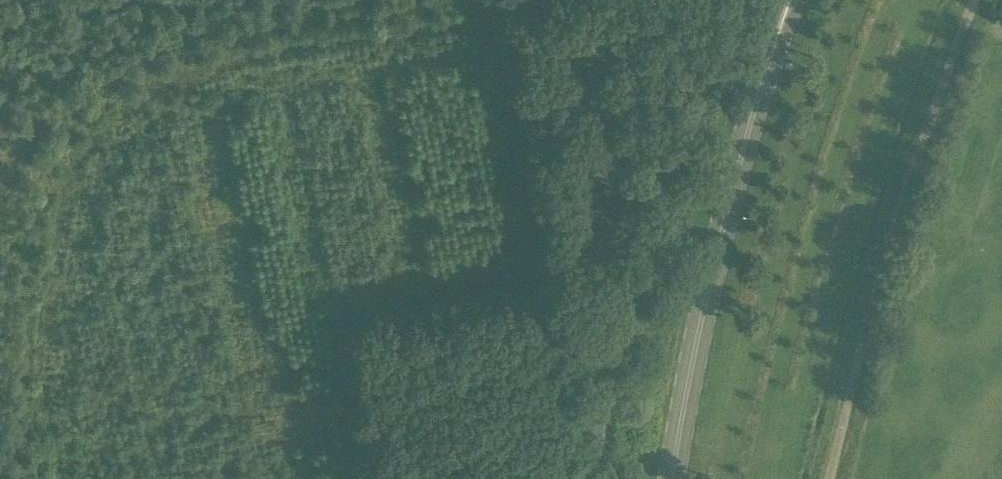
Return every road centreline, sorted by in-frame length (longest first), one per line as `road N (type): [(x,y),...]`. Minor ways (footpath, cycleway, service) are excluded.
road 1 (unclassified): [(830,478),(858,358),(973,0)]
road 2 (primary): [(674,478),(743,144),(792,0)]
road 3 (unclassified): [(592,478),(601,243),(589,82),(570,0)]

